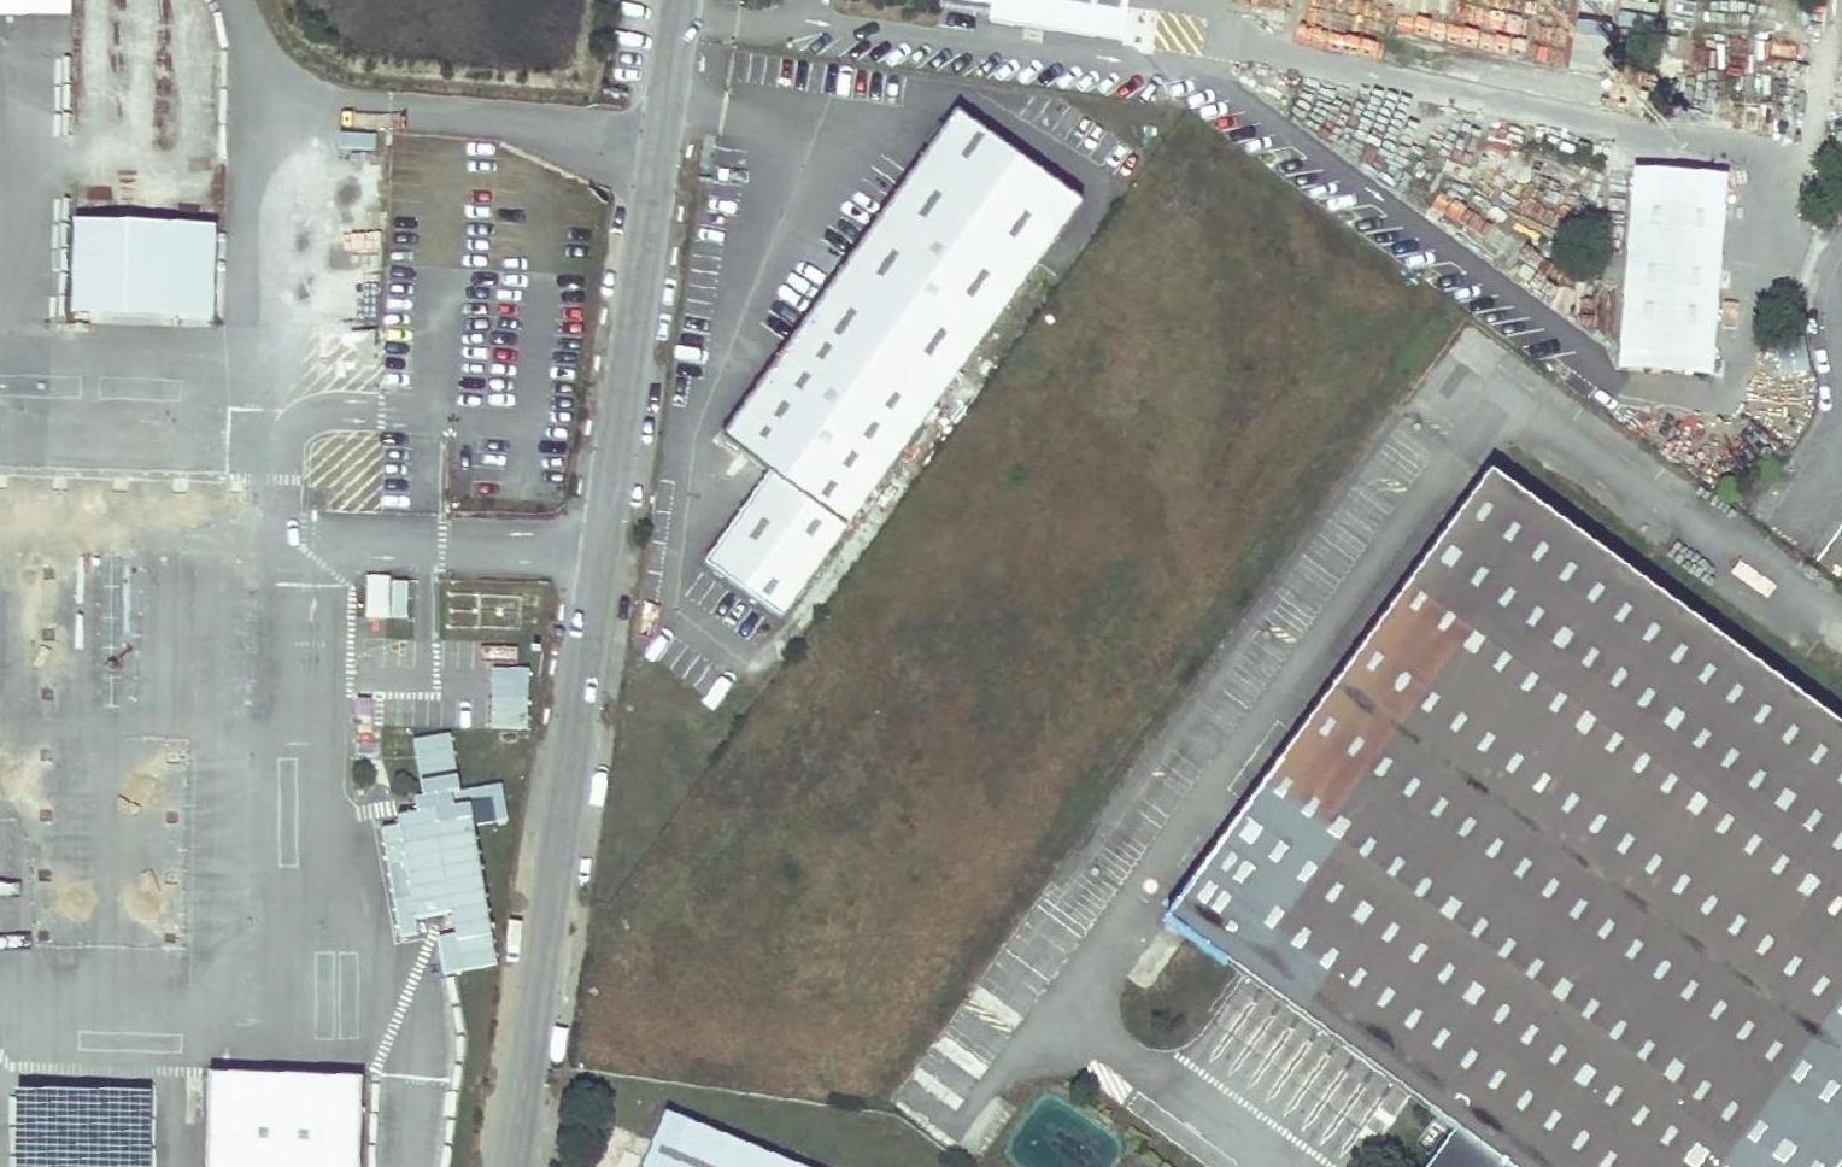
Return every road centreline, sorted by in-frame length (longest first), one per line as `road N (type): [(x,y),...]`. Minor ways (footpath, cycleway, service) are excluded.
road 1 (unclassified): [(678,0),(513,1166)]

